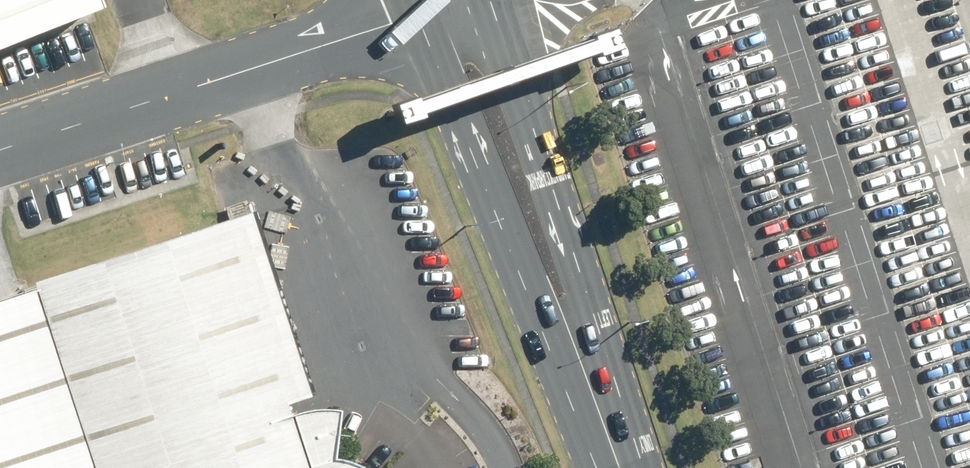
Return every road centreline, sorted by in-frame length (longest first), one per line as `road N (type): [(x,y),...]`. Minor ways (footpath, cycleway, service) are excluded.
road 1 (tertiary): [(492,0),(640,467)]
road 2 (tertiary): [(598,467),(419,18)]
road 3 (unclassified): [(0,147),(419,18)]

